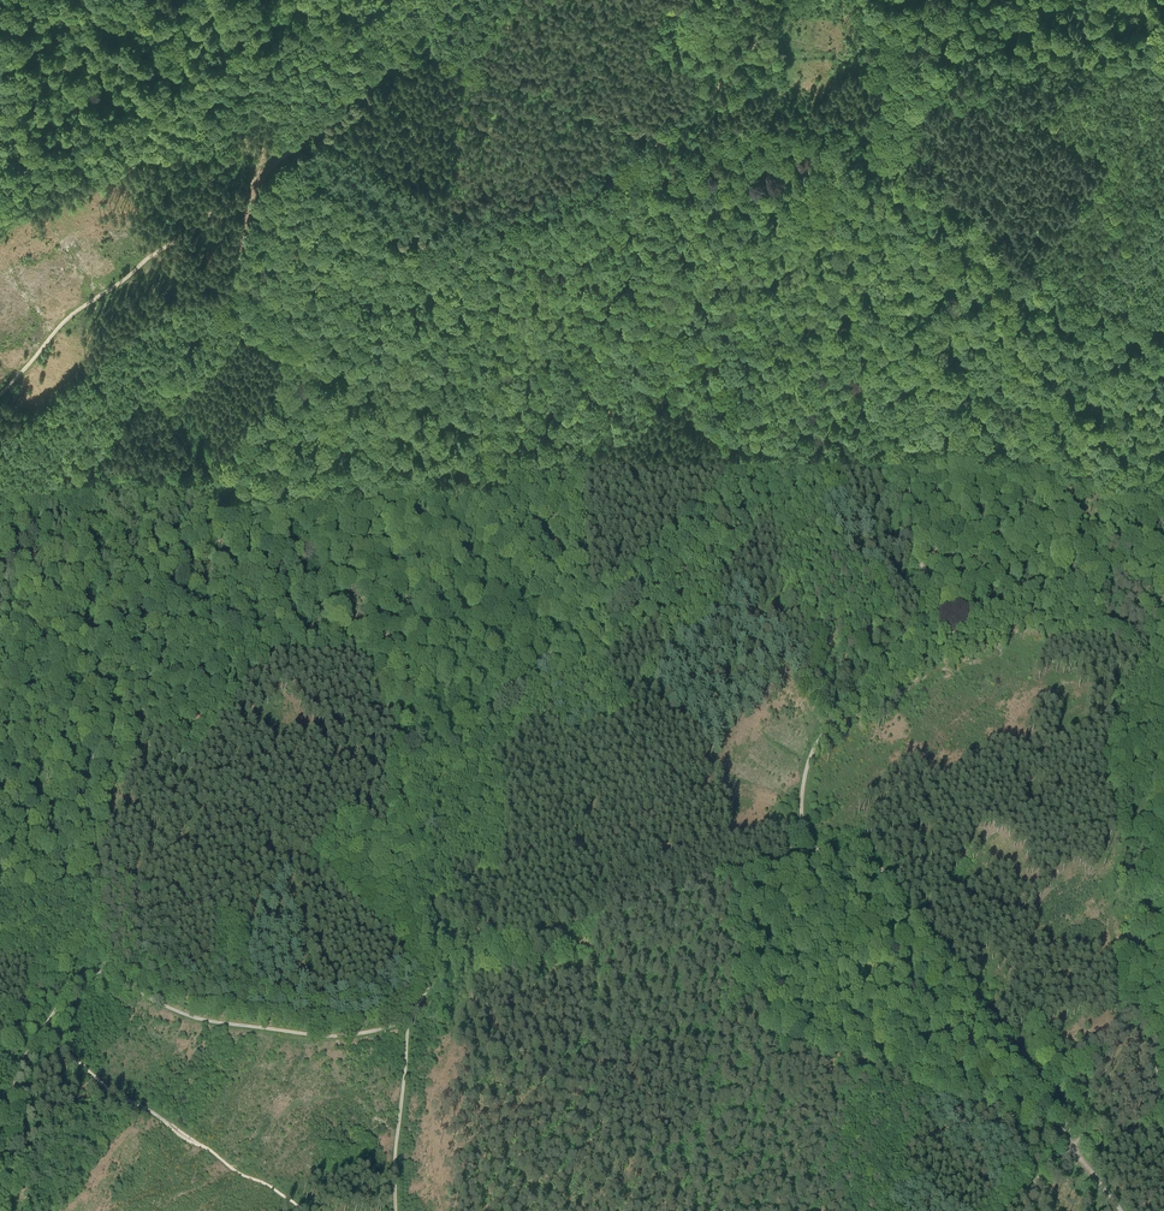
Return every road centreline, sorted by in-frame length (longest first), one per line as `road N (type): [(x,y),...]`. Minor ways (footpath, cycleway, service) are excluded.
road 1 (track): [(991,606),(952,596),(919,563),(910,493),(867,393),(853,386),(810,448),(738,500),(692,562),(564,635),(519,699),(410,764),(399,794),(404,837),(436,948),(427,991),(407,1020)]
road 2 (track): [(1071,1146),(1022,1056),(948,952),(909,917),(876,863),(821,852),(801,817),(815,745),(872,679),(932,626),(991,606)]
road 3 (track): [(407,1020),(330,1037),(219,1023),(90,970),(66,991),(17,1068),(26,1151),(0,1170)]
road 4 (track): [(0,576),(105,435),(227,293),(248,203)]
road 5 (track): [(899,163),(939,180),(992,225),(1067,383),(1092,396),(1163,403)]
road 6 (track): [(248,203),(314,233),(420,235),(536,209),(606,174)]
road 7 (track): [(248,203),(210,211),(100,288),(0,390)]
road 8 (track): [(606,174),(712,175),(837,154),(899,163)]
road 9 (track): [(452,0),(277,160),(248,203)]
road 10 (track): [(1163,632),(1144,641),(1127,638),(1072,583),(1051,582),(991,606)]
road 11 (track): [(396,1210),(407,1020)]
road 12 (track): [(606,174),(722,84)]

